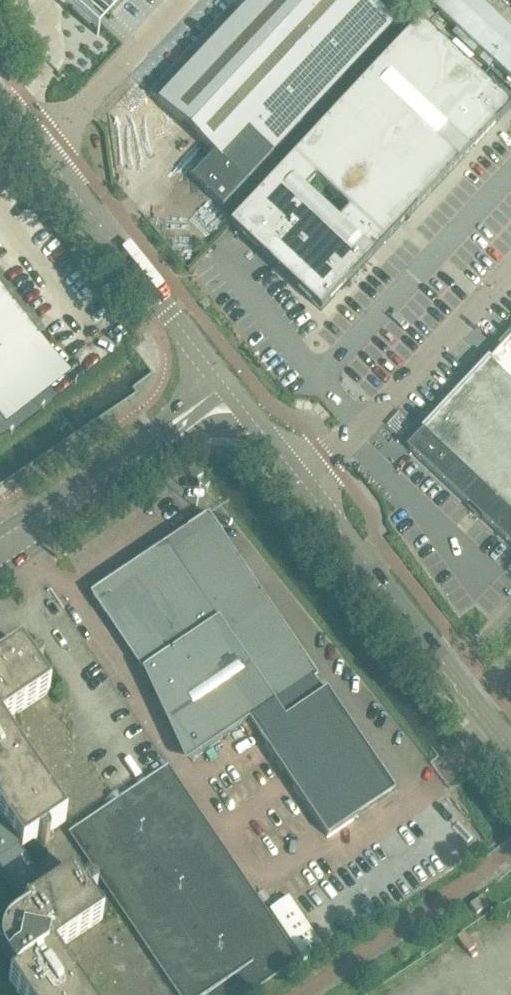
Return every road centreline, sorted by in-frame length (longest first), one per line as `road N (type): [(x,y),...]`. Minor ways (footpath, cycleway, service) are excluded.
road 1 (unclassified): [(510,753),(302,481)]
road 2 (unclassified): [(302,481),(510,269)]
road 3 (unclassified): [(0,572),(235,399)]
road 4 (unclassified): [(218,377),(41,156)]
road 5 (unclassified): [(218,377),(0,531)]
road 6 (unclassified): [(41,156),(185,0)]

